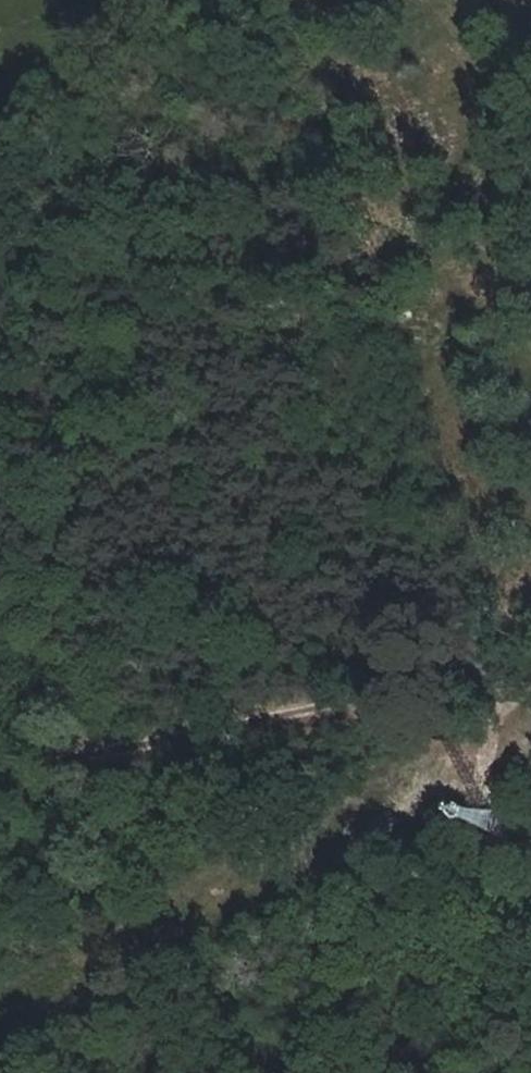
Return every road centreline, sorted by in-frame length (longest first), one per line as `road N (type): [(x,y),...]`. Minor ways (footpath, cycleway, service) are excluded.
road 1 (track): [(0,779),(356,695),(530,665)]

